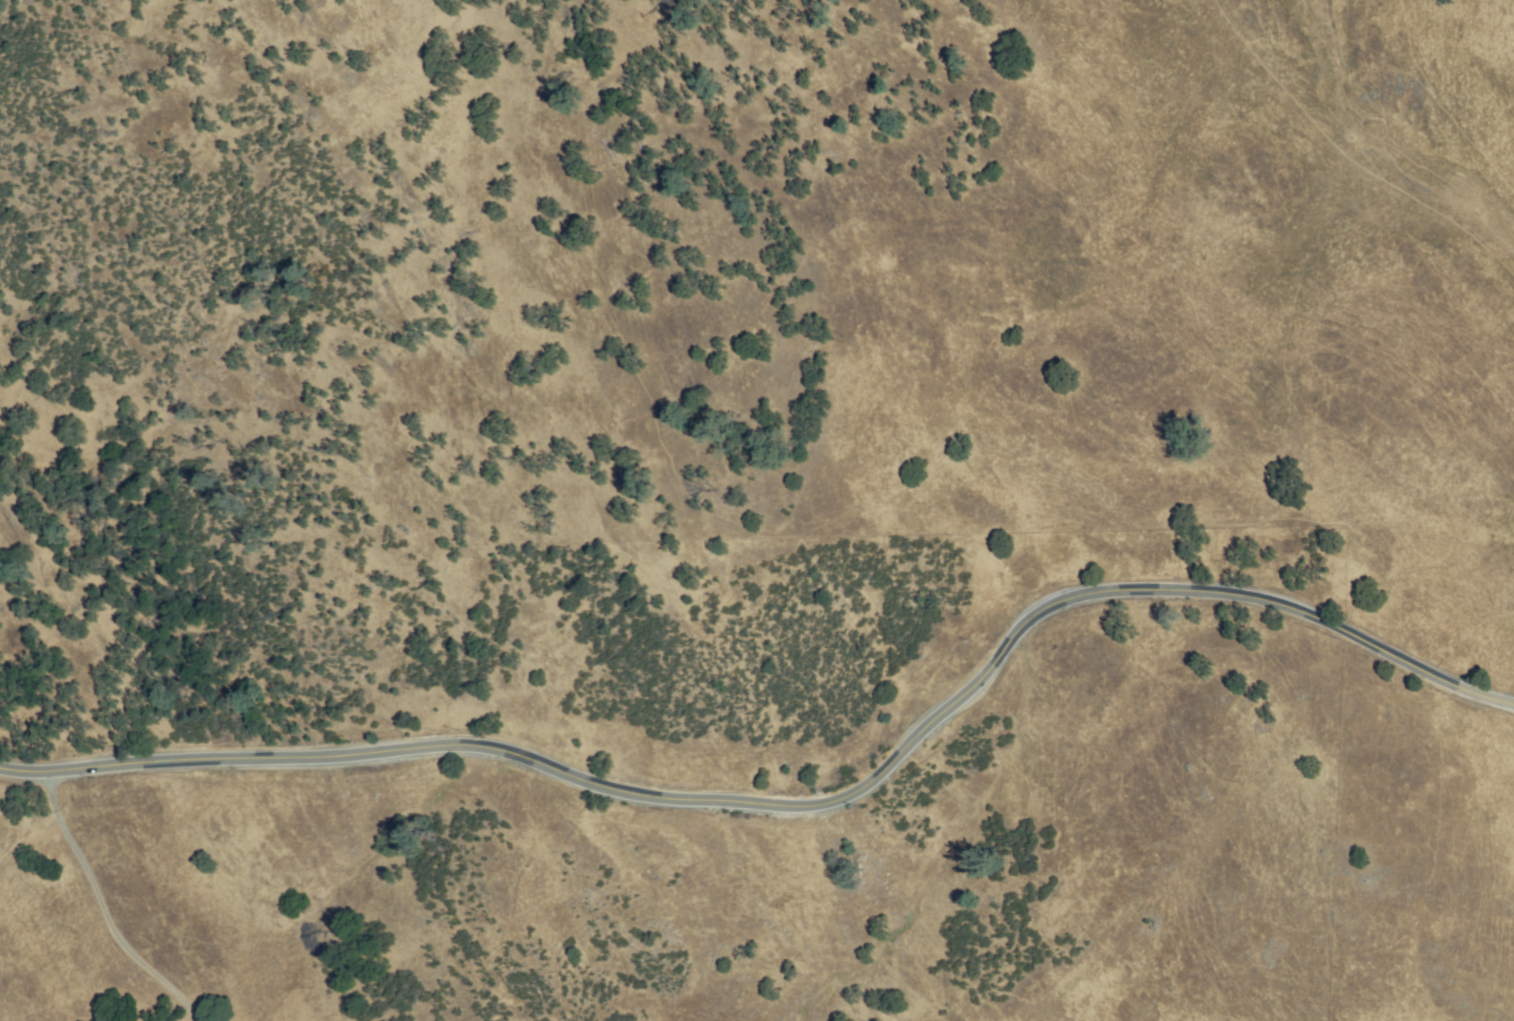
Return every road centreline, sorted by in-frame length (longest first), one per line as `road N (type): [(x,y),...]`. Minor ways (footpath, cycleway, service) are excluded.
road 1 (tertiary): [(0,770),(290,762),(468,747),(607,791),(806,807),(855,791),(883,769),(1041,611),(1073,597),(1141,587),(1264,601),(1513,705)]

